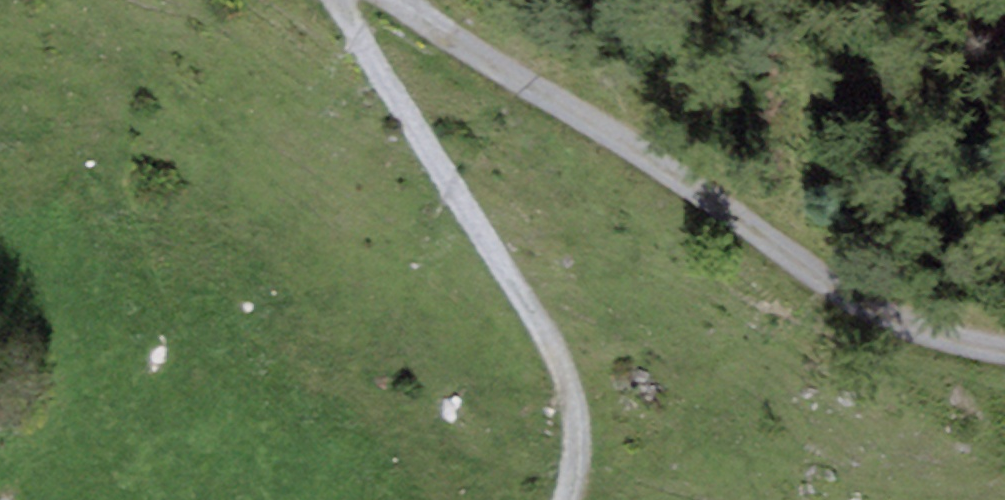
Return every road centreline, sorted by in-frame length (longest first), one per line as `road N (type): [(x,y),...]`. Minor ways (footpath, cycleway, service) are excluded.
road 1 (track): [(390,0),(890,309),(951,337),(1004,345)]
road 2 (track): [(569,499),(576,423),(566,377),(343,0)]

